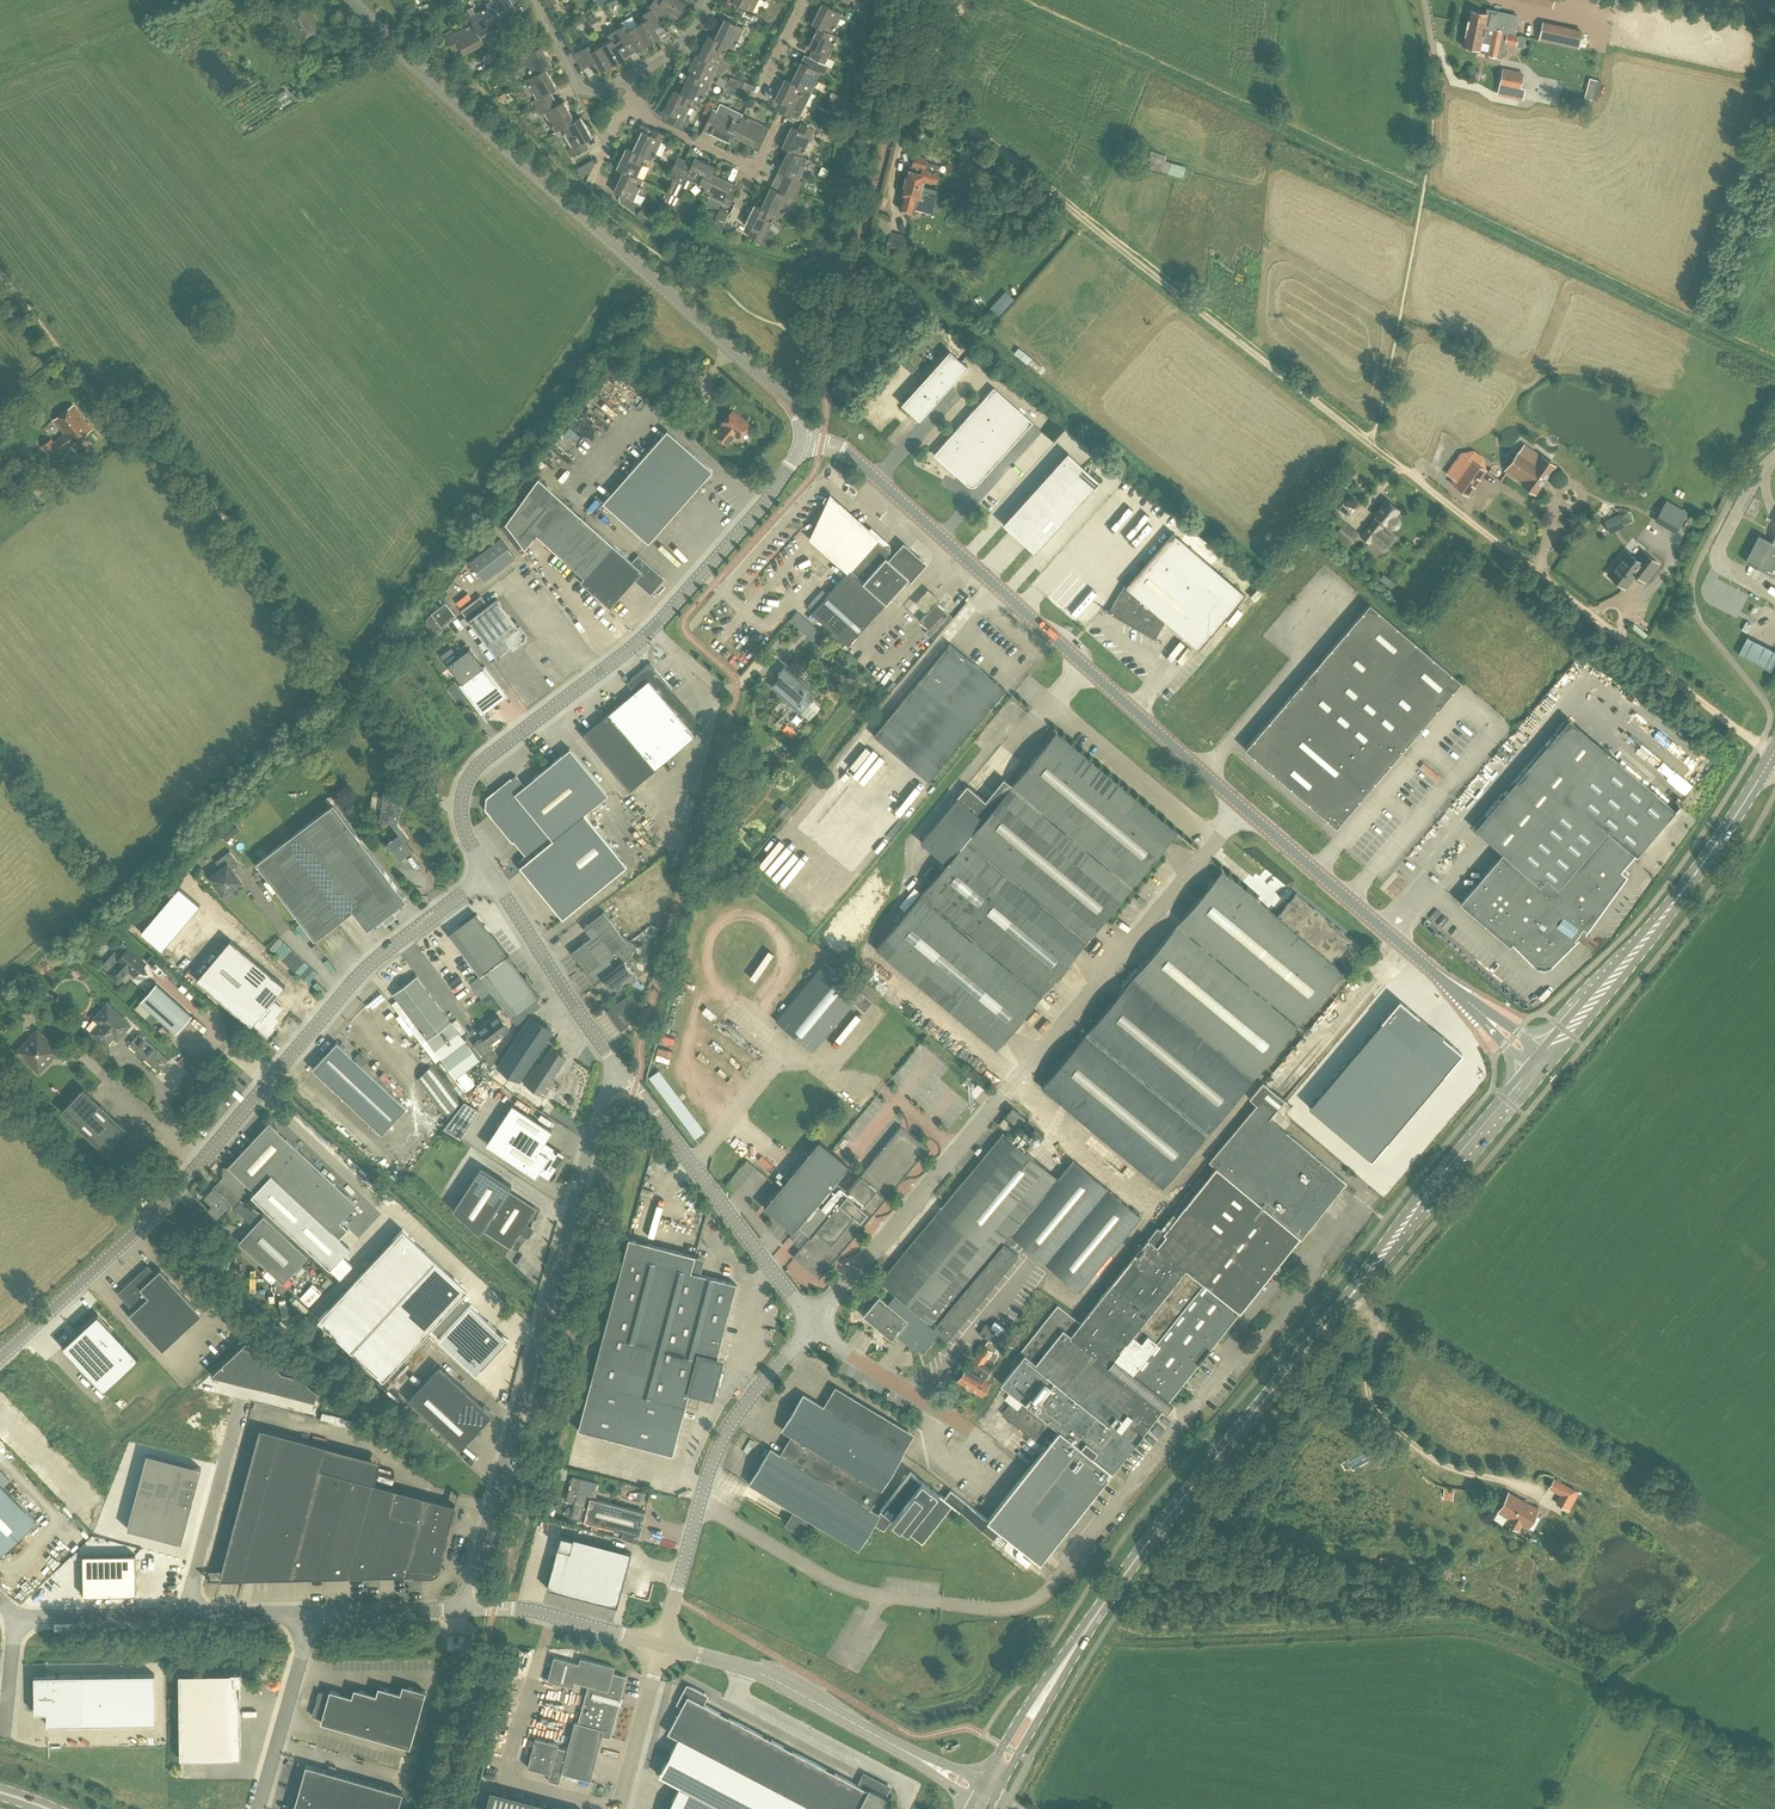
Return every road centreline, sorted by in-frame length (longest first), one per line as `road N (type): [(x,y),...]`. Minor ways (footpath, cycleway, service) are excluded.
road 1 (secondary): [(987,1794),(1126,1572),(1541,1064)]
road 2 (residential): [(0,1360),(178,1191),(365,969),(489,872)]
road 3 (residential): [(810,1325),(1242,809)]
road 4 (tertiary): [(802,441),(790,402),(353,0)]
road 5 (track): [(1372,445),(918,90),(930,63)]
road 6 (residential): [(489,872),(462,825),(467,776),(655,630),(776,490),(802,441)]
road 7 (tertiary): [(1242,809),(850,456),(802,441)]
road 8 (residential): [(614,1062),(466,1610)]
road 9 (track): [(0,274),(111,418),(181,467),(330,664)]
road 10 (track): [(1771,758),(1372,445)]
road 11 (tertiary): [(1541,1064),(1242,809)]
road 12 (secondary): [(1541,1064),(1676,902),(1771,758)]
road 13 (residential): [(663,1646),(723,1433),(810,1325)]
road 14 (residential): [(663,1646),(758,1673),(987,1794)]
road 15 (track): [(1348,1298),(1381,1336),(1367,1390),(1387,1423),(1450,1469),(1511,1481),(1550,1503)]
road 16 (residential): [(810,1325),(614,1062)]
road 17 (residential): [(18,1617),(312,1614)]
road 18 (residential): [(614,1062),(489,872)]
road 19 (residential): [(466,1610),(536,1612),(663,1646)]
road 20 (residential): [(312,1614),(259,1808)]
road 21 (track): [(330,664),(436,799),(460,808)]
road 22 (residential): [(972,1431),(810,1325)]
road 23 (residential): [(616,1808),(663,1646)]
road 24 (residential): [(312,1614),(466,1610)]
road 25 (residential): [(757,168),(626,104)]
road 26 (residential): [(633,81),(596,93),(580,90),(545,21)]

